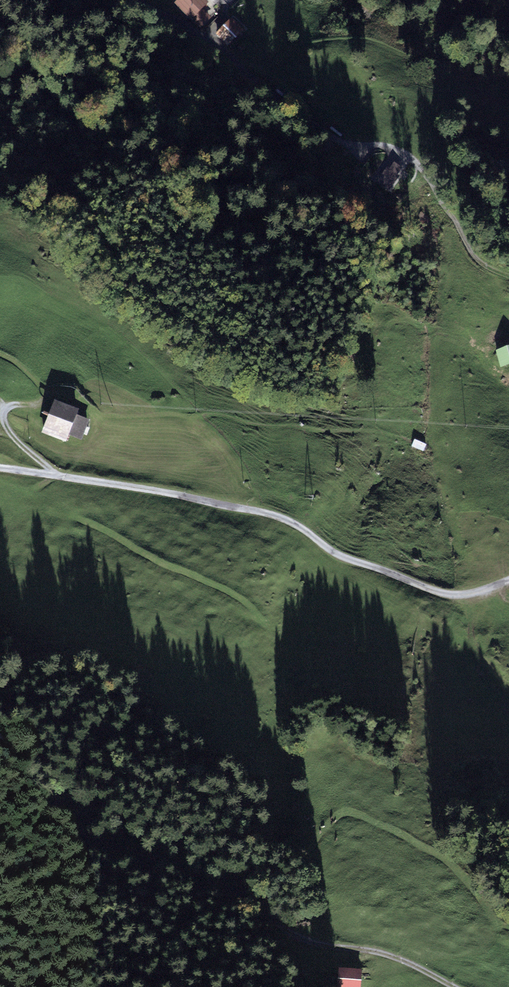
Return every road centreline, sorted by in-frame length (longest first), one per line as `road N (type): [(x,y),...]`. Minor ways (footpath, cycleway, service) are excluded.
road 1 (track): [(0,468),(266,513),(348,559),(445,594),(508,581)]
road 2 (track): [(461,986),(407,956),(73,828),(0,750)]
road 3 (track): [(142,0),(230,53),(245,72),(332,136),(417,160),(476,257),(508,276)]
road 4 (track): [(56,476),(33,490),(37,498),(222,589),(262,621)]
road 5 (track): [(56,476),(4,419),(9,408),(40,403),(46,392),(0,354)]

